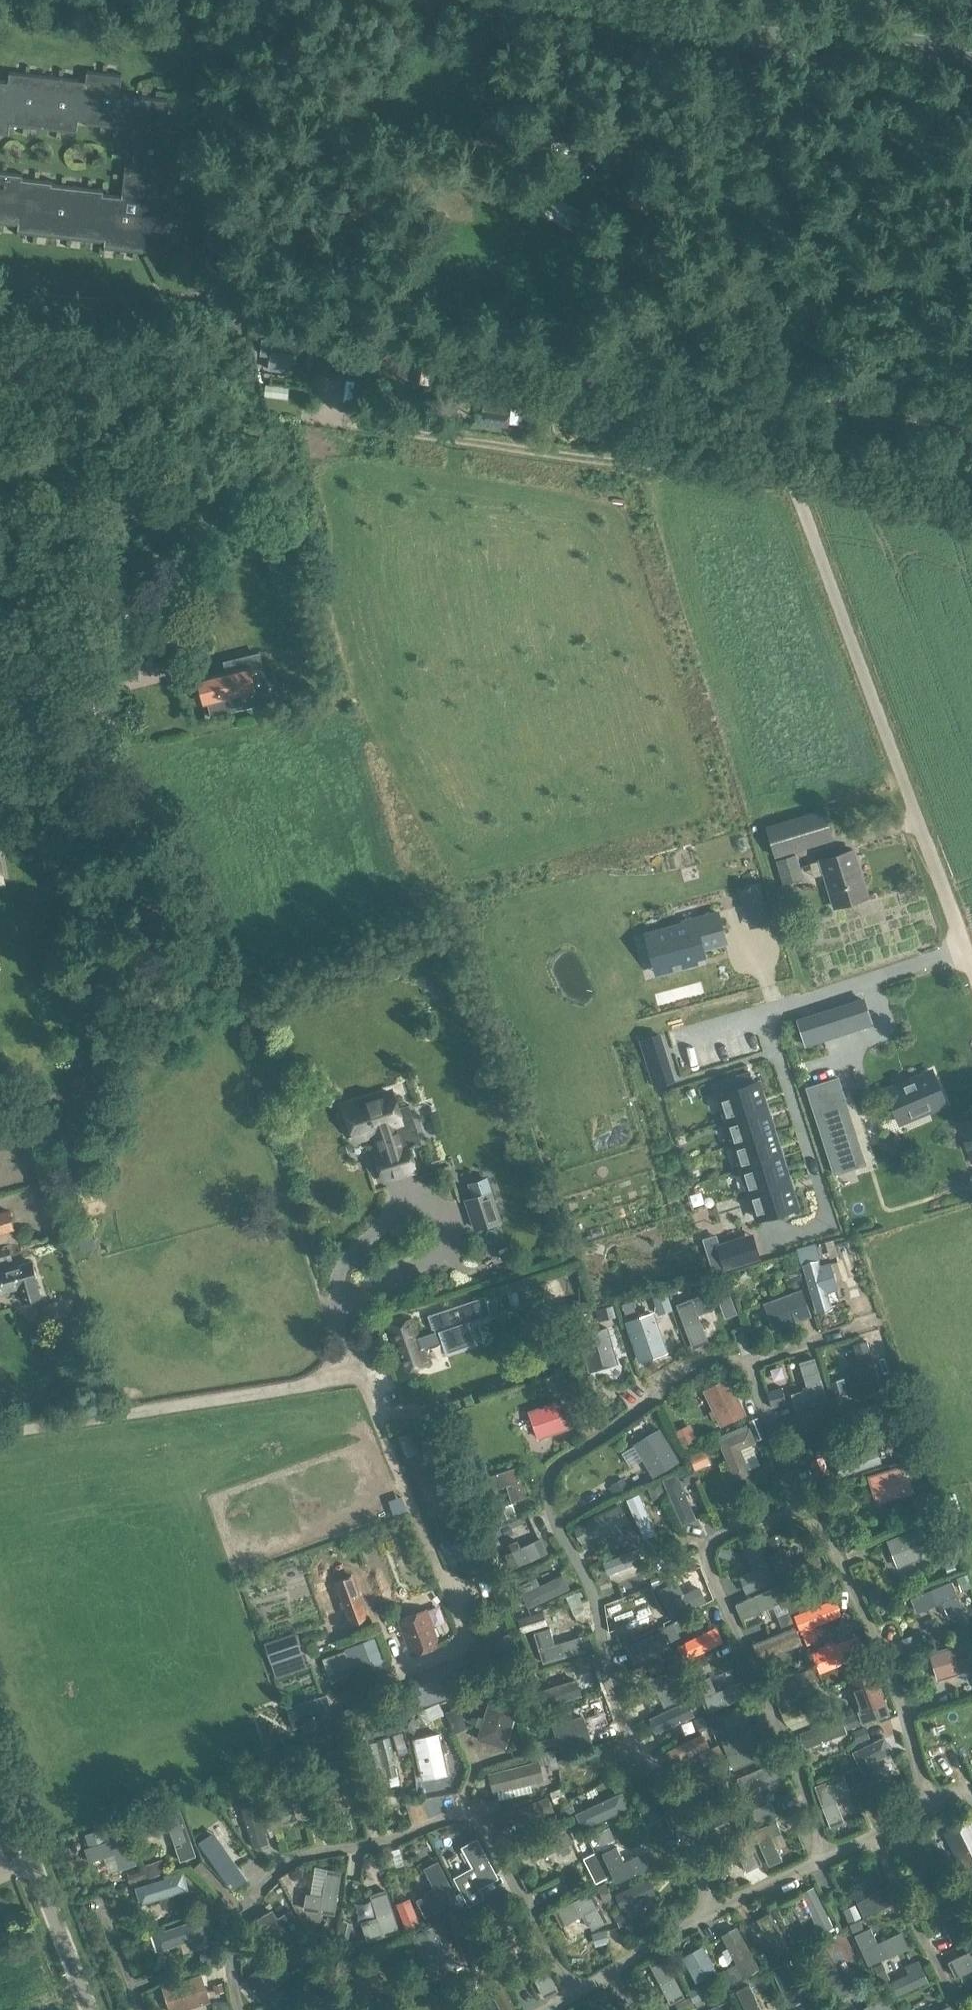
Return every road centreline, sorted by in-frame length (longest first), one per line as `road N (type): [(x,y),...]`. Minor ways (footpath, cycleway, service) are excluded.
road 1 (unclassified): [(971,966),(757,381),(720,119)]
road 2 (unclassified): [(457,1610),(365,1404),(340,1386),(0,1436)]
road 3 (secondary): [(971,53),(521,0)]
road 4 (track): [(971,425),(878,399),(757,381)]
road 5 (unclassified): [(92,2009),(37,1866)]

